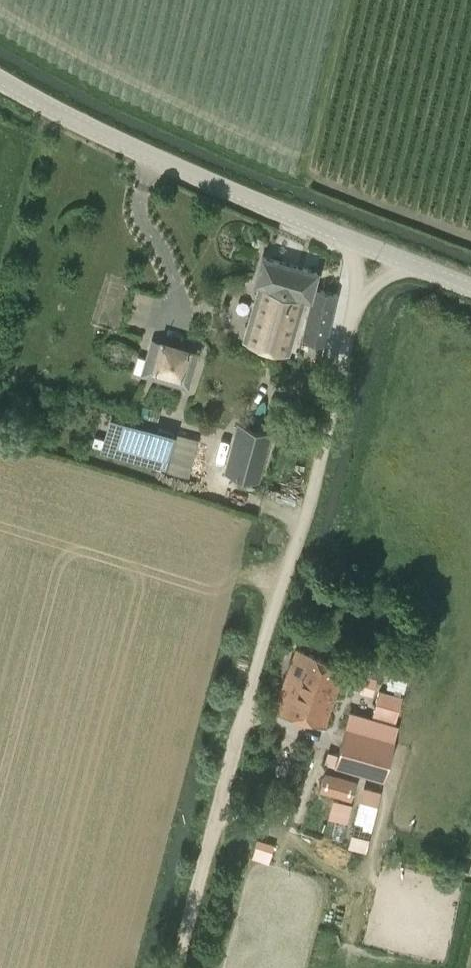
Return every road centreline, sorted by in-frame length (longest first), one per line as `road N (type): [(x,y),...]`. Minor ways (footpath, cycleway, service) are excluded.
road 1 (unclassified): [(374,254),(349,316),(300,541),(186,967)]
road 2 (tertiary): [(0,79),(152,159),(374,254)]

